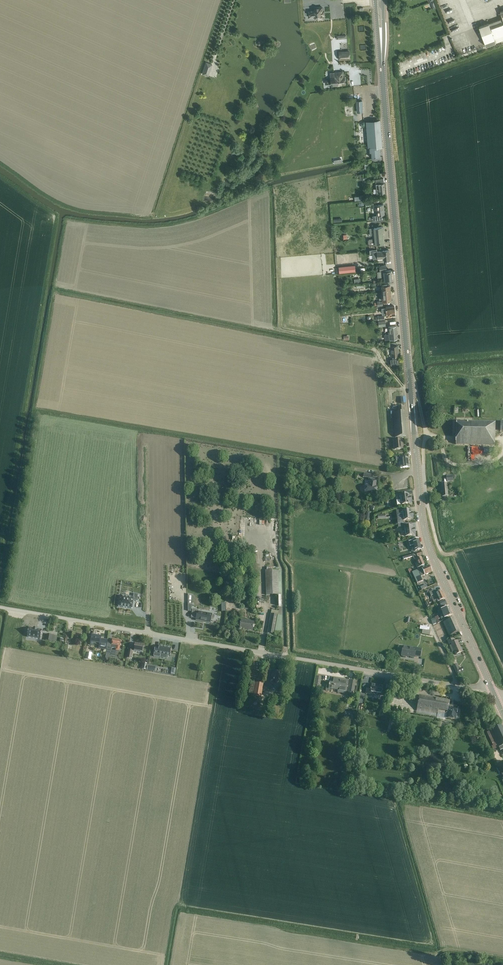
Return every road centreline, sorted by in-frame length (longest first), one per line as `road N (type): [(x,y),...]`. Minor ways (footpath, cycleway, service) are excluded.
road 1 (secondary): [(489,684),(422,520),(381,51)]
road 2 (track): [(410,394),(373,349),(56,285),(34,416)]
road 3 (residential): [(0,607),(457,685),(489,684)]
road 4 (track): [(0,558),(58,218)]
road 5 (track): [(426,616),(406,580),(288,559),(286,458),(355,469)]
road 6 (track): [(276,930),(502,957)]
road 7 (track): [(148,612),(146,435)]

